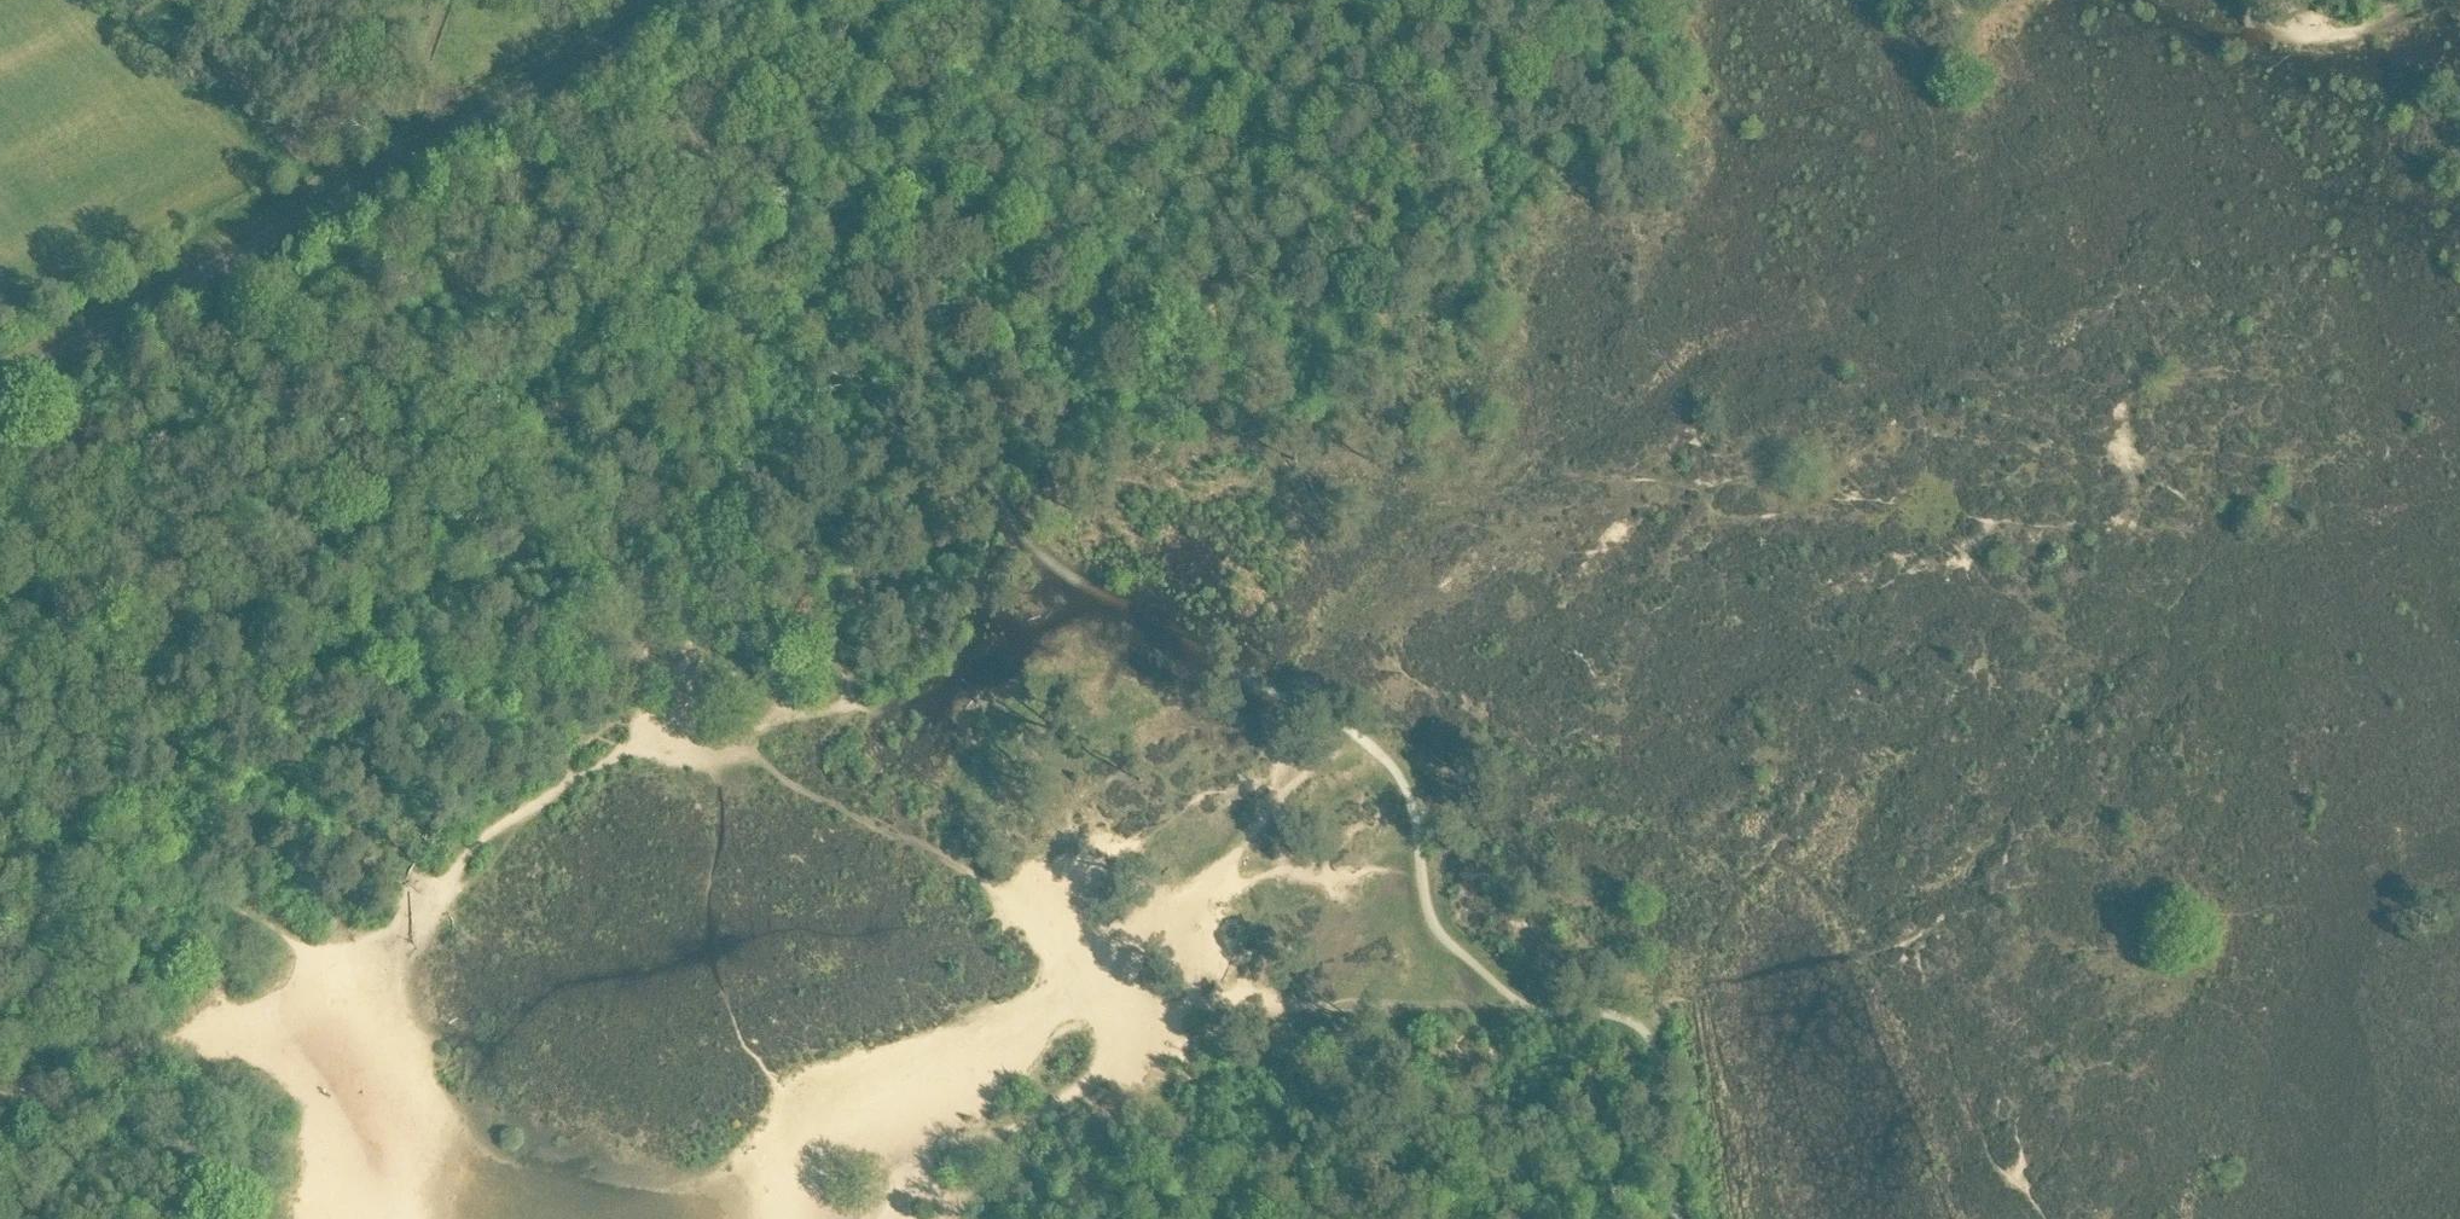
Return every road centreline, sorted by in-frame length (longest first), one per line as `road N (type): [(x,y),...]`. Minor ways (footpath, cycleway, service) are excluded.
road 1 (tertiary): [(0,391),(694,0)]

